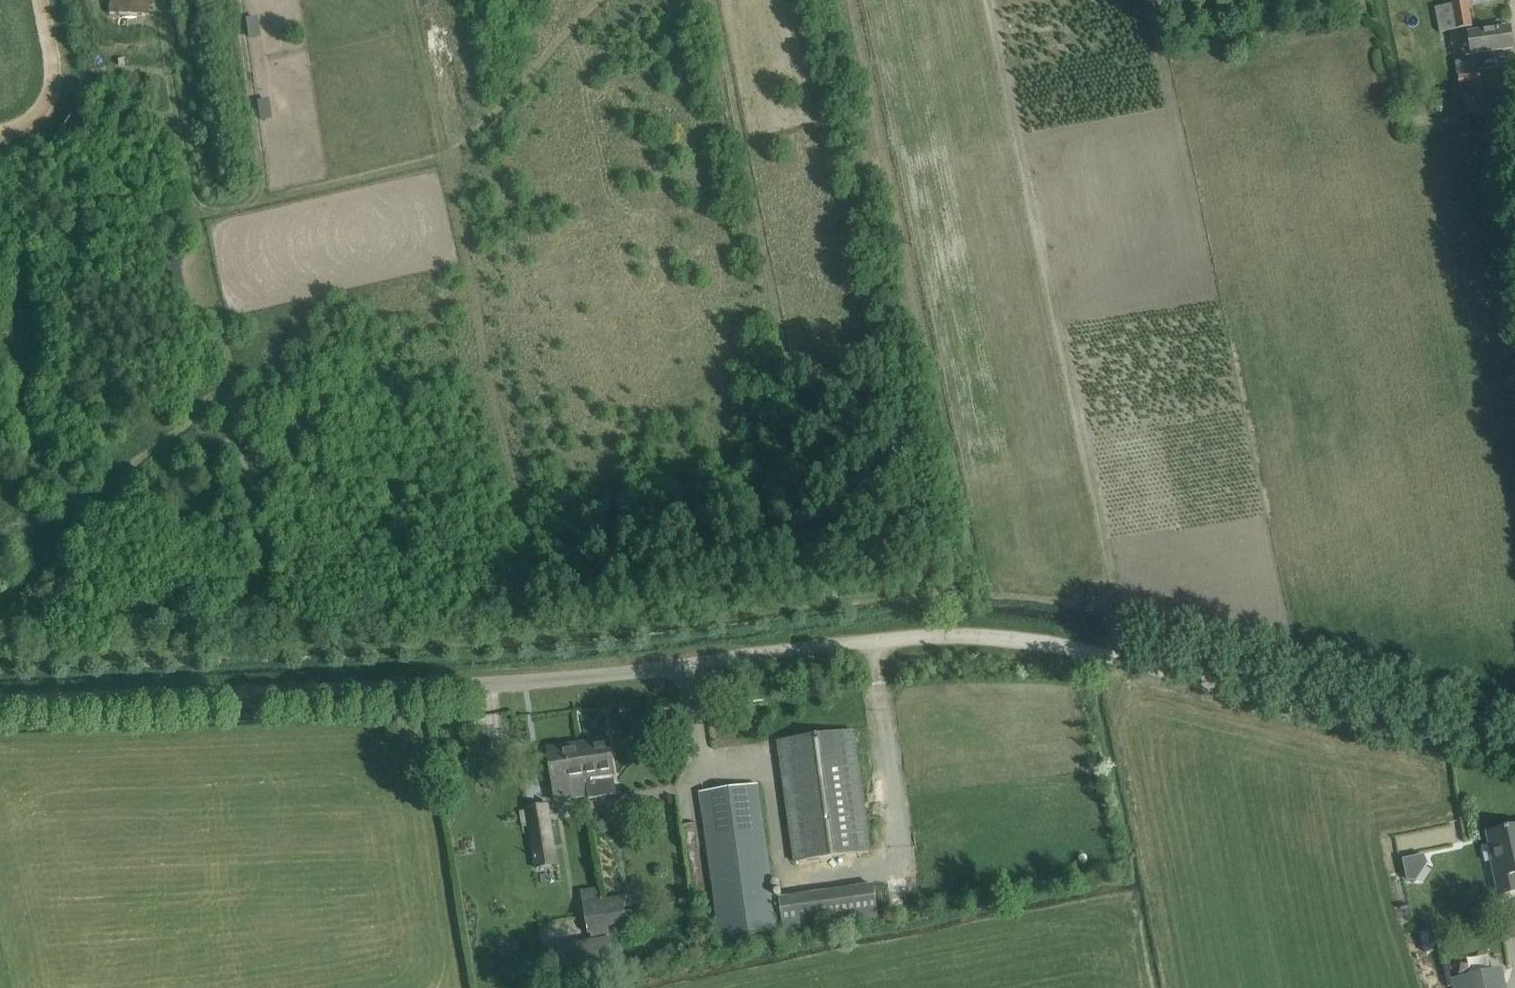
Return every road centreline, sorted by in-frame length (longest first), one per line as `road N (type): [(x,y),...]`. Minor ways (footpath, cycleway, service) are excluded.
road 1 (track): [(1514,755),(1011,636),(941,632),(744,655)]
road 2 (unclassified): [(0,702),(511,683),(744,655)]

